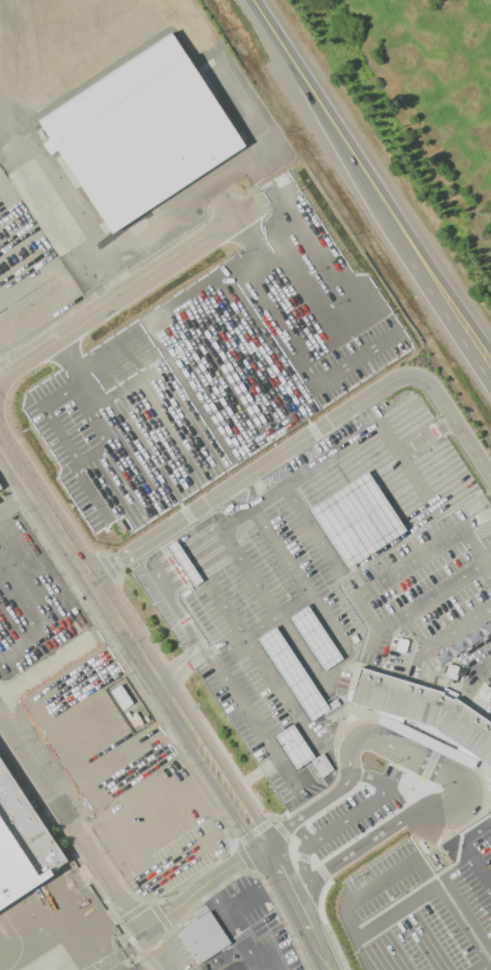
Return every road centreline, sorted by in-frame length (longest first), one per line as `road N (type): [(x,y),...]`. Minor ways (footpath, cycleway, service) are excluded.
road 1 (residential): [(330,969),(265,843),(0,439)]
road 2 (residential): [(418,376),(397,380),(93,581)]
road 3 (residential): [(0,377),(264,201)]
road 4 (primary): [(251,0),(416,254)]
road 5 (residential): [(0,714),(145,931)]
road 6 (residential): [(145,931),(265,843)]
road 7 (residential): [(0,698),(118,620)]
road 8 (primary): [(416,254),(490,369)]
road 9 (residential): [(490,472),(437,390),(418,376)]

